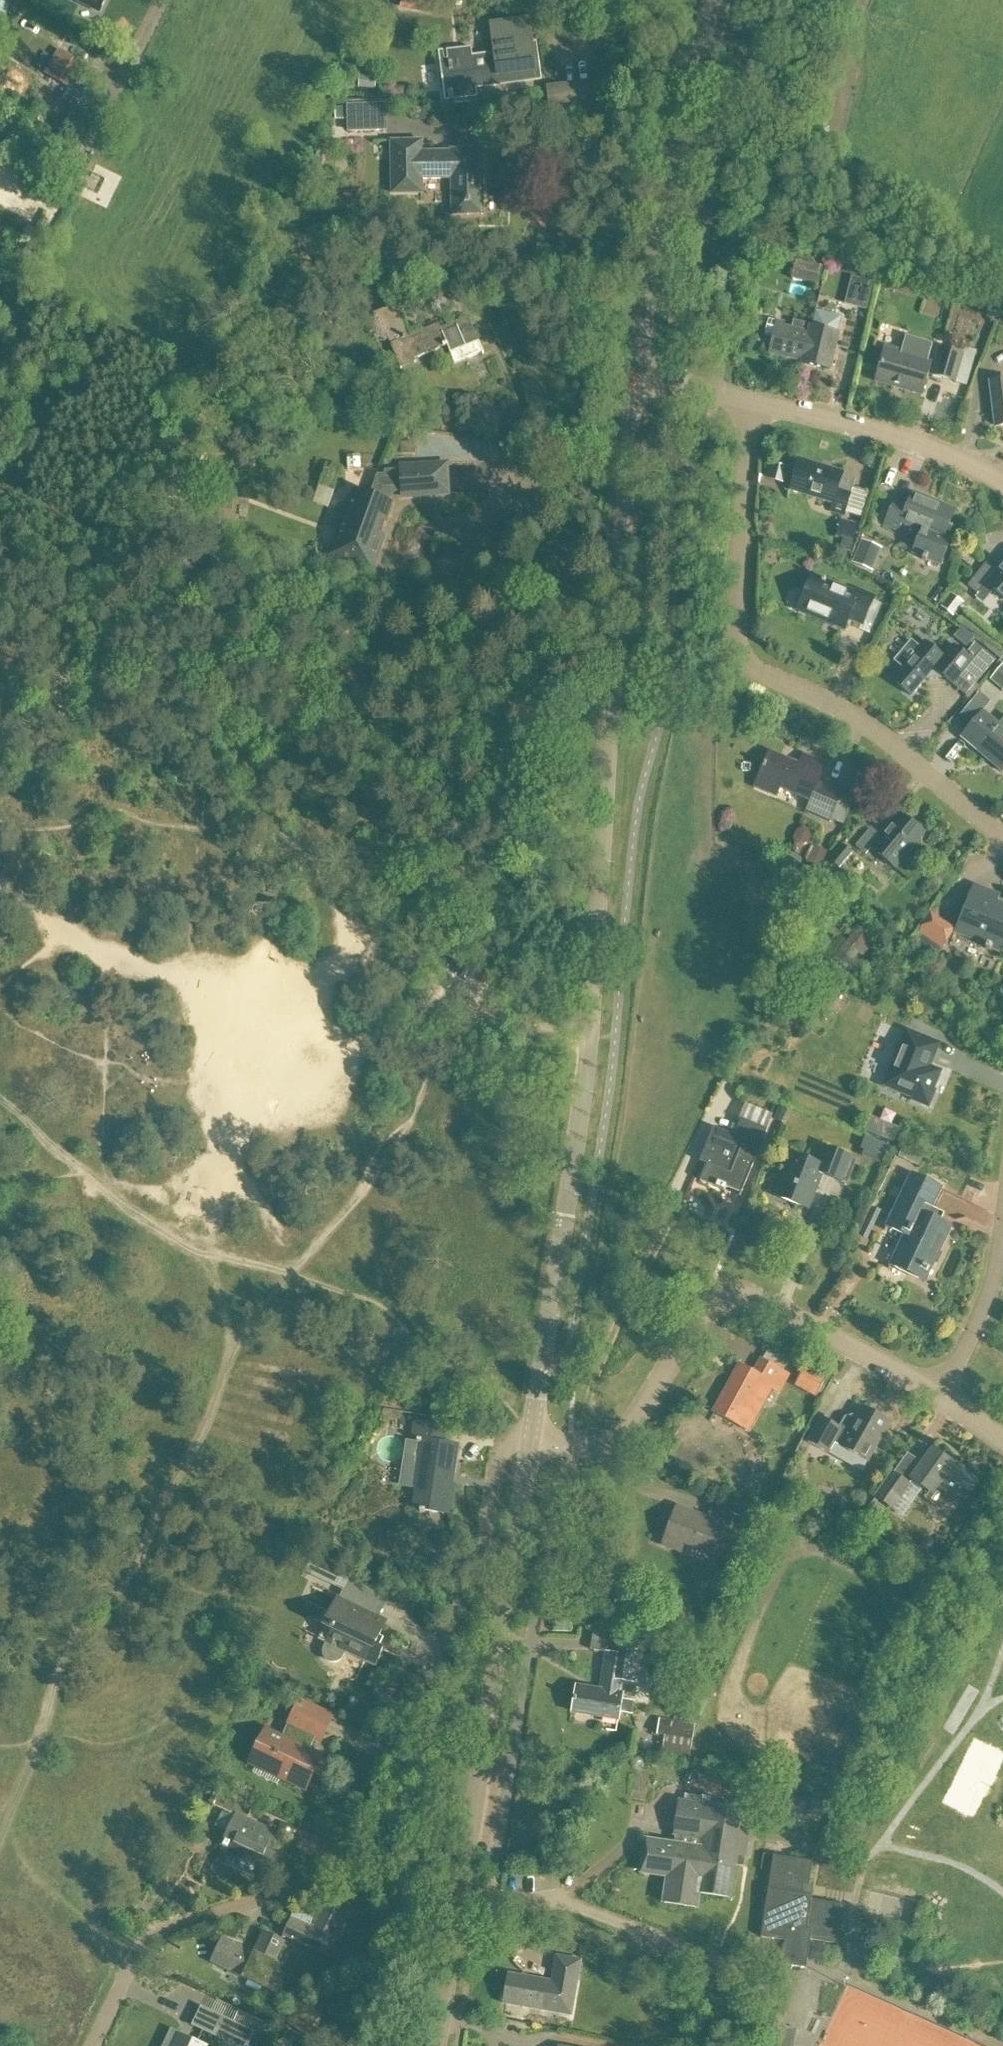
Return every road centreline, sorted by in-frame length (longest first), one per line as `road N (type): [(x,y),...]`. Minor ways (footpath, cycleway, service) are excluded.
road 1 (tertiary): [(534,1442),(589,1039),(638,378)]
road 2 (residential): [(534,1442),(510,1441),(498,1452),(476,1583),(346,1859),(325,1877),(168,1927),(128,1970),(93,2045)]
road 3 (tertiary): [(438,2045),(534,1442)]
road 4 (residential): [(1002,841),(857,717),(753,666),(742,651),(749,400)]
road 5 (residential): [(943,1394),(746,1295),(718,1297),(630,1431),(593,1448),(534,1442)]
road 6 (tertiary): [(638,378),(647,286),(711,0)]
road 7 (residential): [(1002,483),(906,440),(749,400)]
road 8 (residential): [(943,1394),(999,1273),(1002,1245)]

